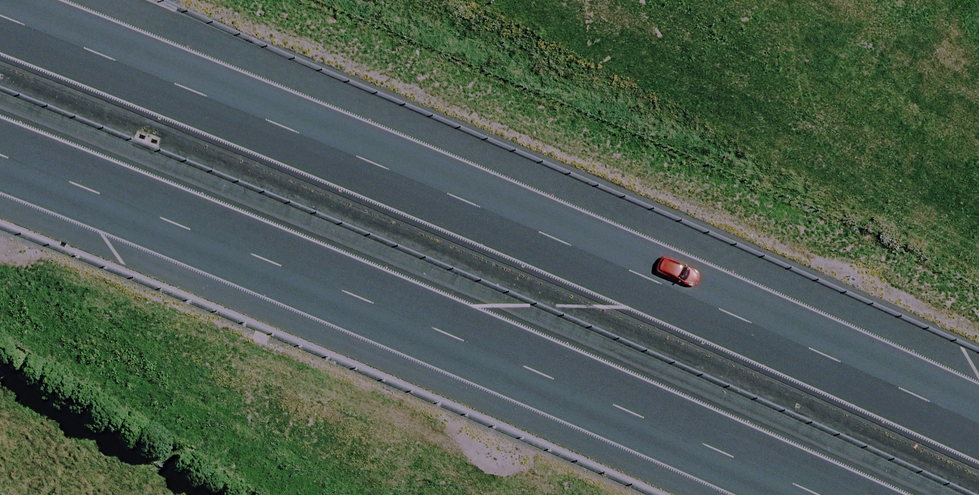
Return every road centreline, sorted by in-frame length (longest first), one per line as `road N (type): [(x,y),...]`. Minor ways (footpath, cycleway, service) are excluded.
road 1 (motorway): [(0,15),(978,409)]
road 2 (motorway): [(815,494),(0,161)]

